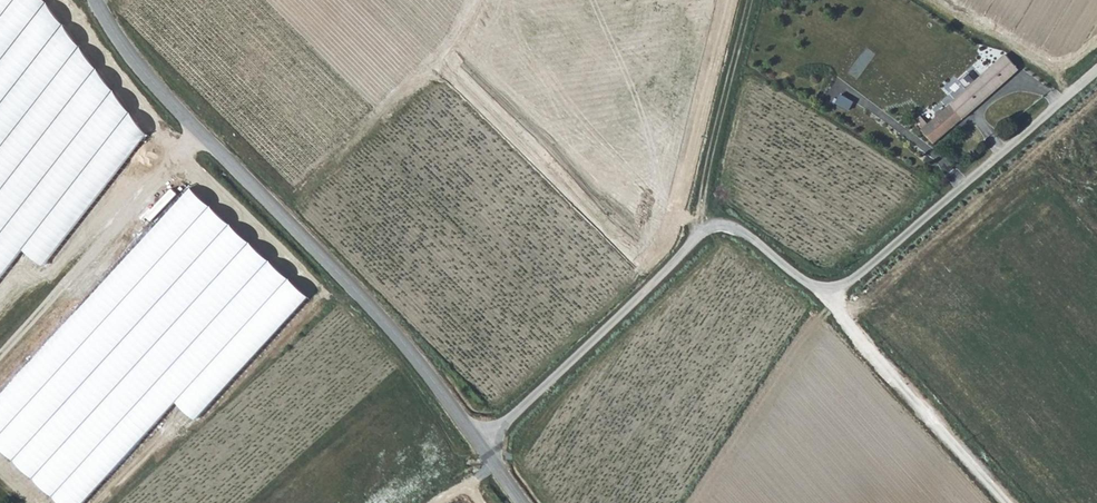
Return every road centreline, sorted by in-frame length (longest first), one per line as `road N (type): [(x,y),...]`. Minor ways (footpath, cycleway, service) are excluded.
road 1 (track): [(485,445),(714,228),(752,239),(809,286),(835,292),(1096,69)]
road 2 (tertiary): [(96,0),(145,73),(409,350),(526,502)]
road 3 (track): [(0,353),(203,133)]
road 4 (track): [(1007,502),(849,332),(835,292)]
road 5 (track): [(696,239),(749,0)]

